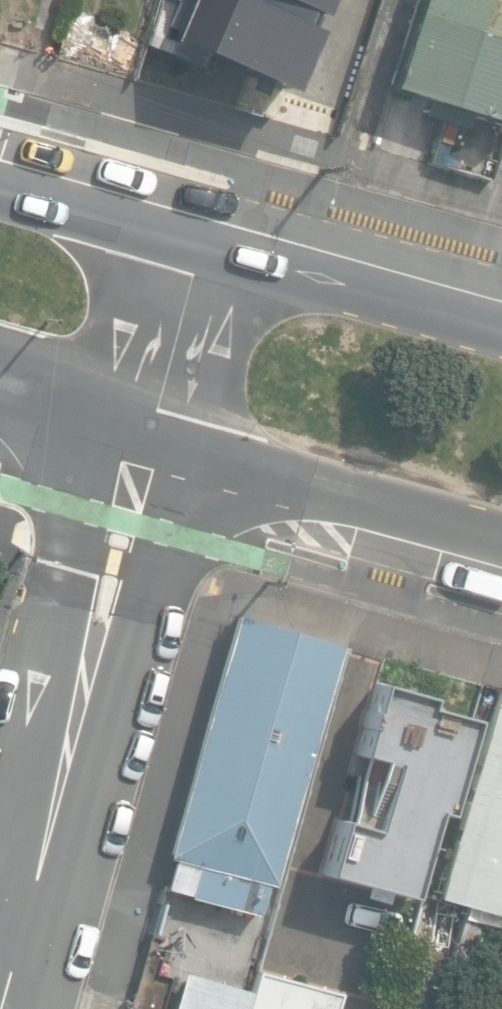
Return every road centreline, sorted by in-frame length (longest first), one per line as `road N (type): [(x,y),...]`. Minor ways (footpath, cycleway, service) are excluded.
road 1 (residential): [(147,445),(1,1008)]
road 2 (secondary): [(501,548),(147,445)]
road 3 (secondary): [(202,245),(501,329)]
road 4 (secondary): [(0,190),(202,245)]
road 5 (unclassified): [(147,445),(202,245)]
road 6 (secondary): [(147,445),(0,402)]

